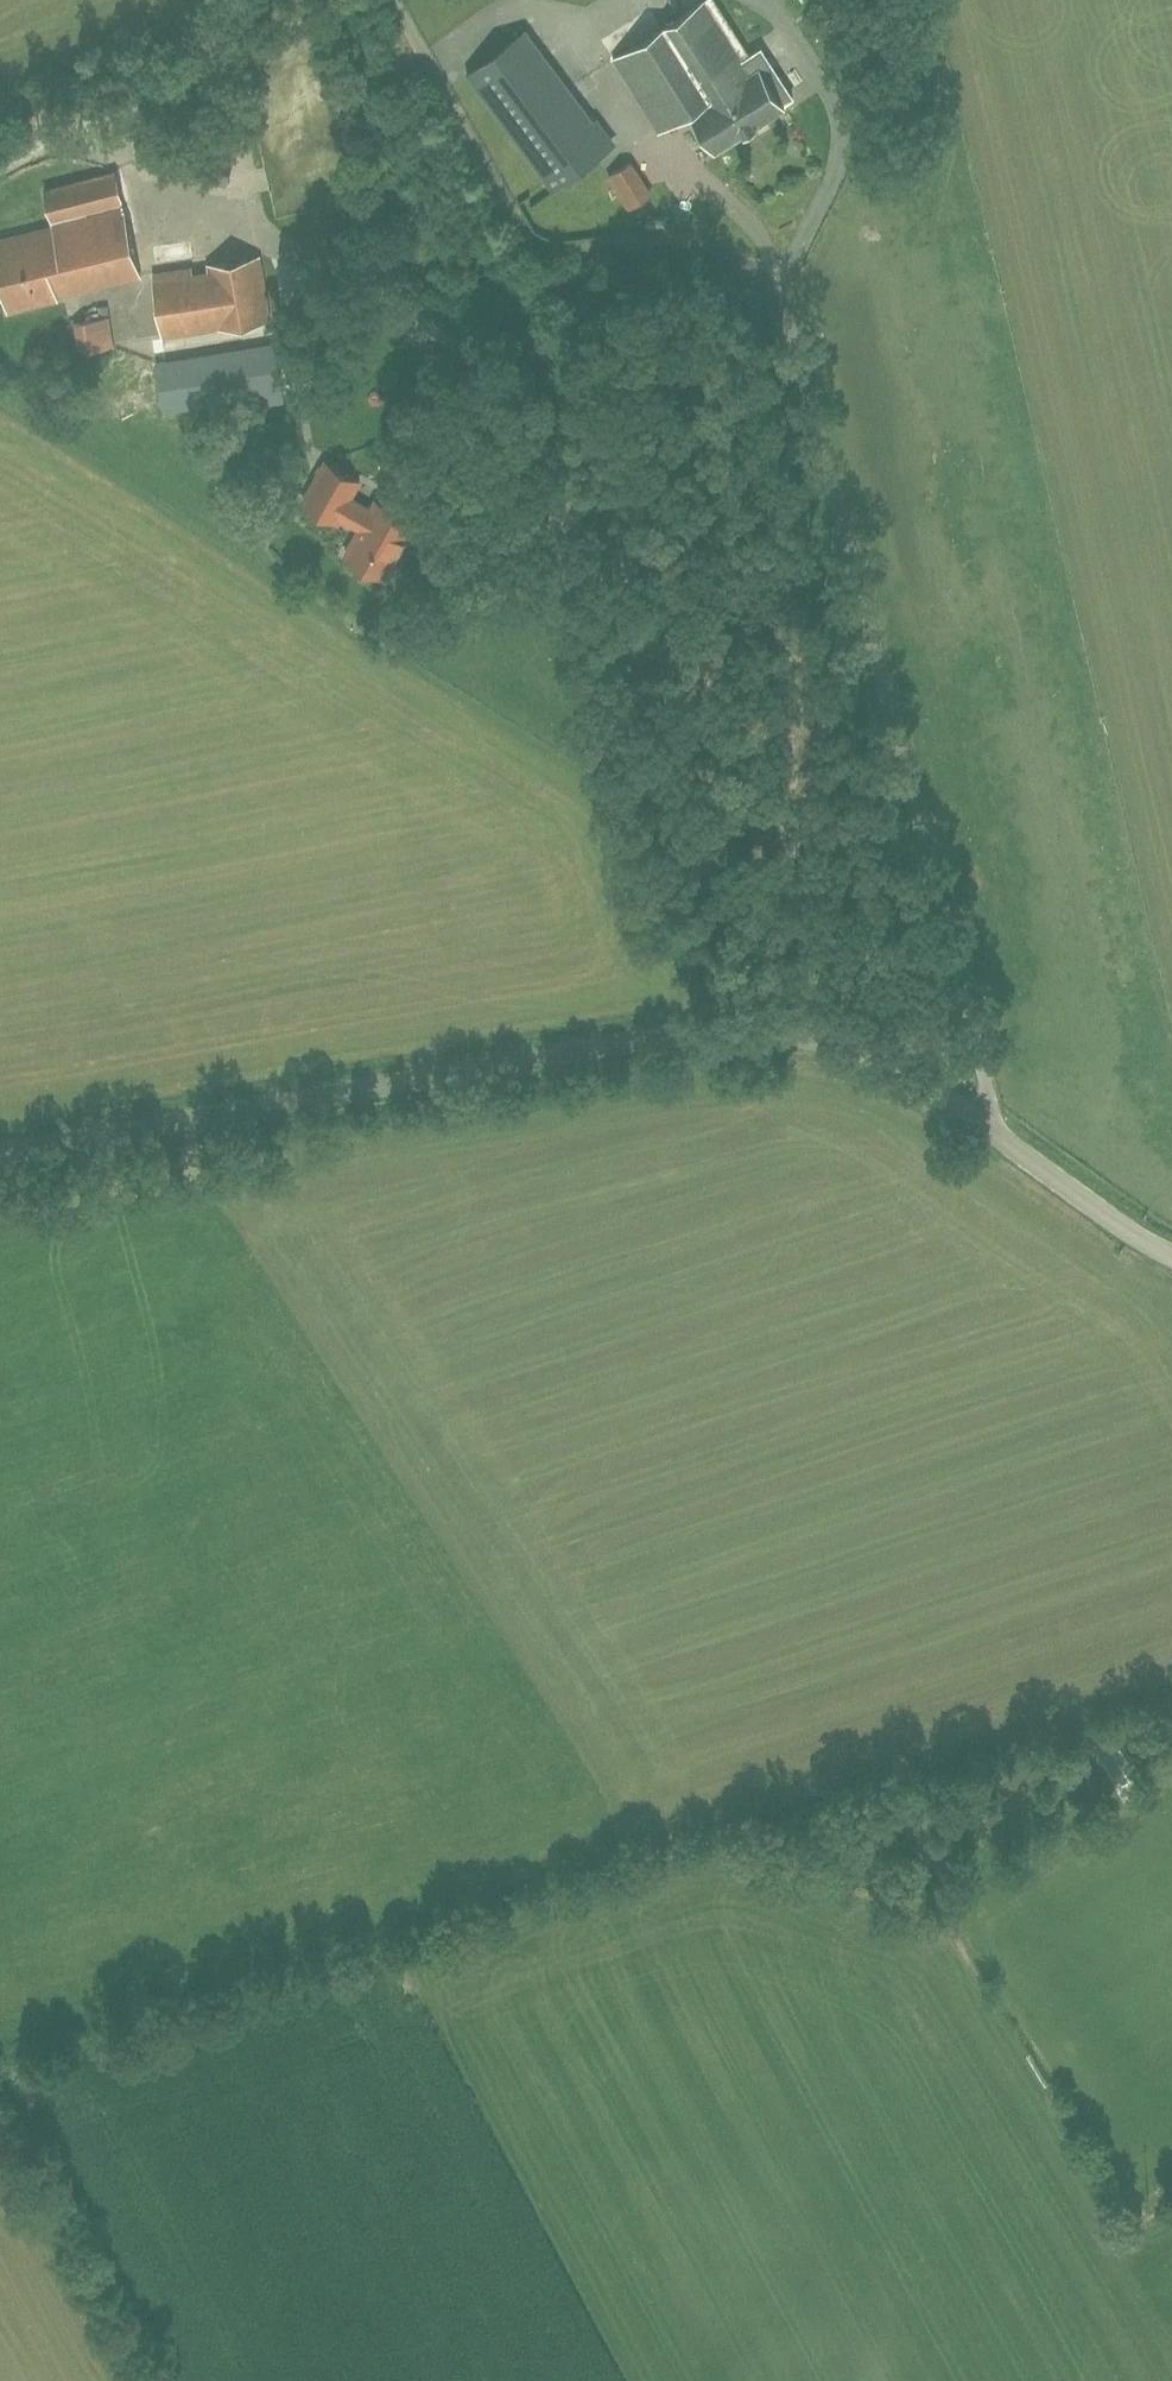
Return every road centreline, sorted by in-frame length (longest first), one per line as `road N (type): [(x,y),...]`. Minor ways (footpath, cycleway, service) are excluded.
road 1 (unclassified): [(1171,1253),(860,1051),(807,1041),(612,1047),(0,1162)]
road 2 (track): [(0,167),(183,65)]

